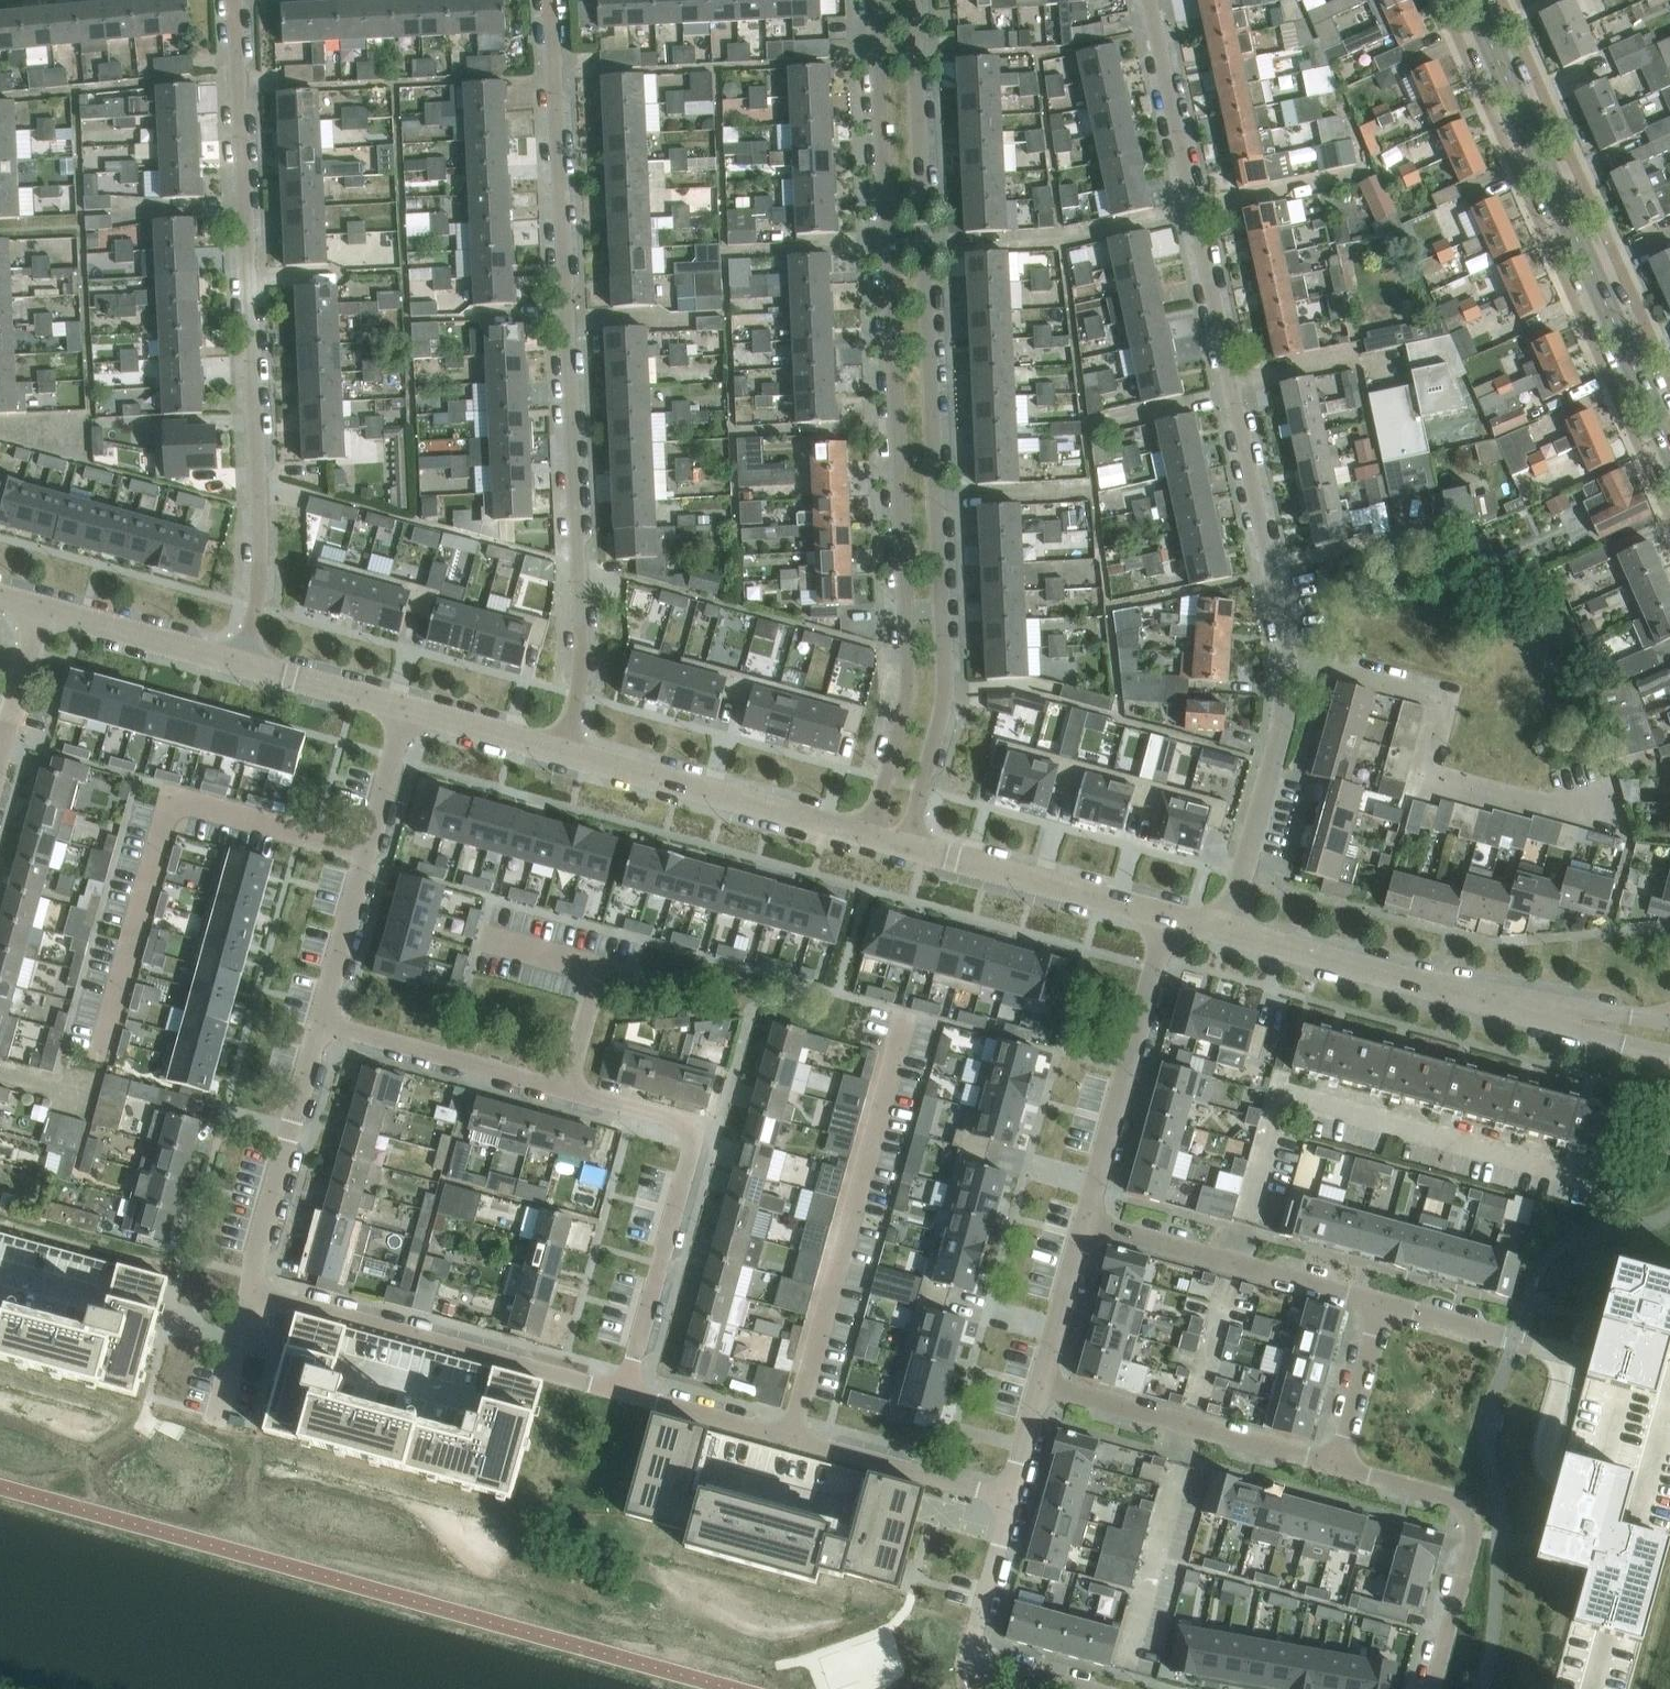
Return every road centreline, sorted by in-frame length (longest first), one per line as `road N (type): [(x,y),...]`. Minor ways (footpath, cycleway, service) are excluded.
road 1 (residential): [(907,846),(945,689),(912,0)]
road 2 (residential): [(875,0),(907,693),(870,836)]
road 3 (residential): [(551,0),(581,638),(563,752)]
road 4 (residential): [(1288,656),(1149,0)]
road 5 (residential): [(242,663),(260,539),(234,0)]
road 6 (residential): [(321,1022),(679,1120),(691,1131),(624,1393)]
road 7 (secondary): [(1669,450),(1471,0)]
road 8 (residential): [(1624,810),(1550,807),(1424,775),(1444,701),(1288,656)]
road 9 (residential): [(1010,1498),(624,1393)]
road 10 (residential): [(624,1393),(251,1292)]
road 11 (residential): [(321,1022),(406,708)]
road 12 (residential): [(1338,1466),(1447,1497),(1469,1514),(1472,1540),(1430,1688)]
road 13 (residential): [(870,836),(563,752)]
road 14 (residential): [(1084,1223),(1168,916)]
road 15 (residential): [(1529,1009),(1227,932)]
road 16 (residential): [(1338,1466),(1040,1384)]
road 17 (residential): [(1084,1223),(1381,1304)]
road 18 (residential): [(1227,932),(1289,701),(1288,656)]
road 19 (residential): [(1088,1688),(969,1648),(1010,1498)]
road 20 (residential): [(251,1292),(321,1022)]
road 21 (residential): [(1168,916),(907,846)]
road 22 (residential): [(242,663),(42,608)]
road 23 (residential): [(1381,1304),(1572,1356)]
road 24 (residential): [(406,708),(242,663)]
road 25 (residential): [(1381,1304),(1338,1466)]
road 26 (residential): [(1040,1384),(1084,1223)]
road 27 (residential): [(563,752),(406,708)]
road 28 (residential): [(4,740),(42,608)]
road 29 (residential): [(217,1415),(251,1292)]

